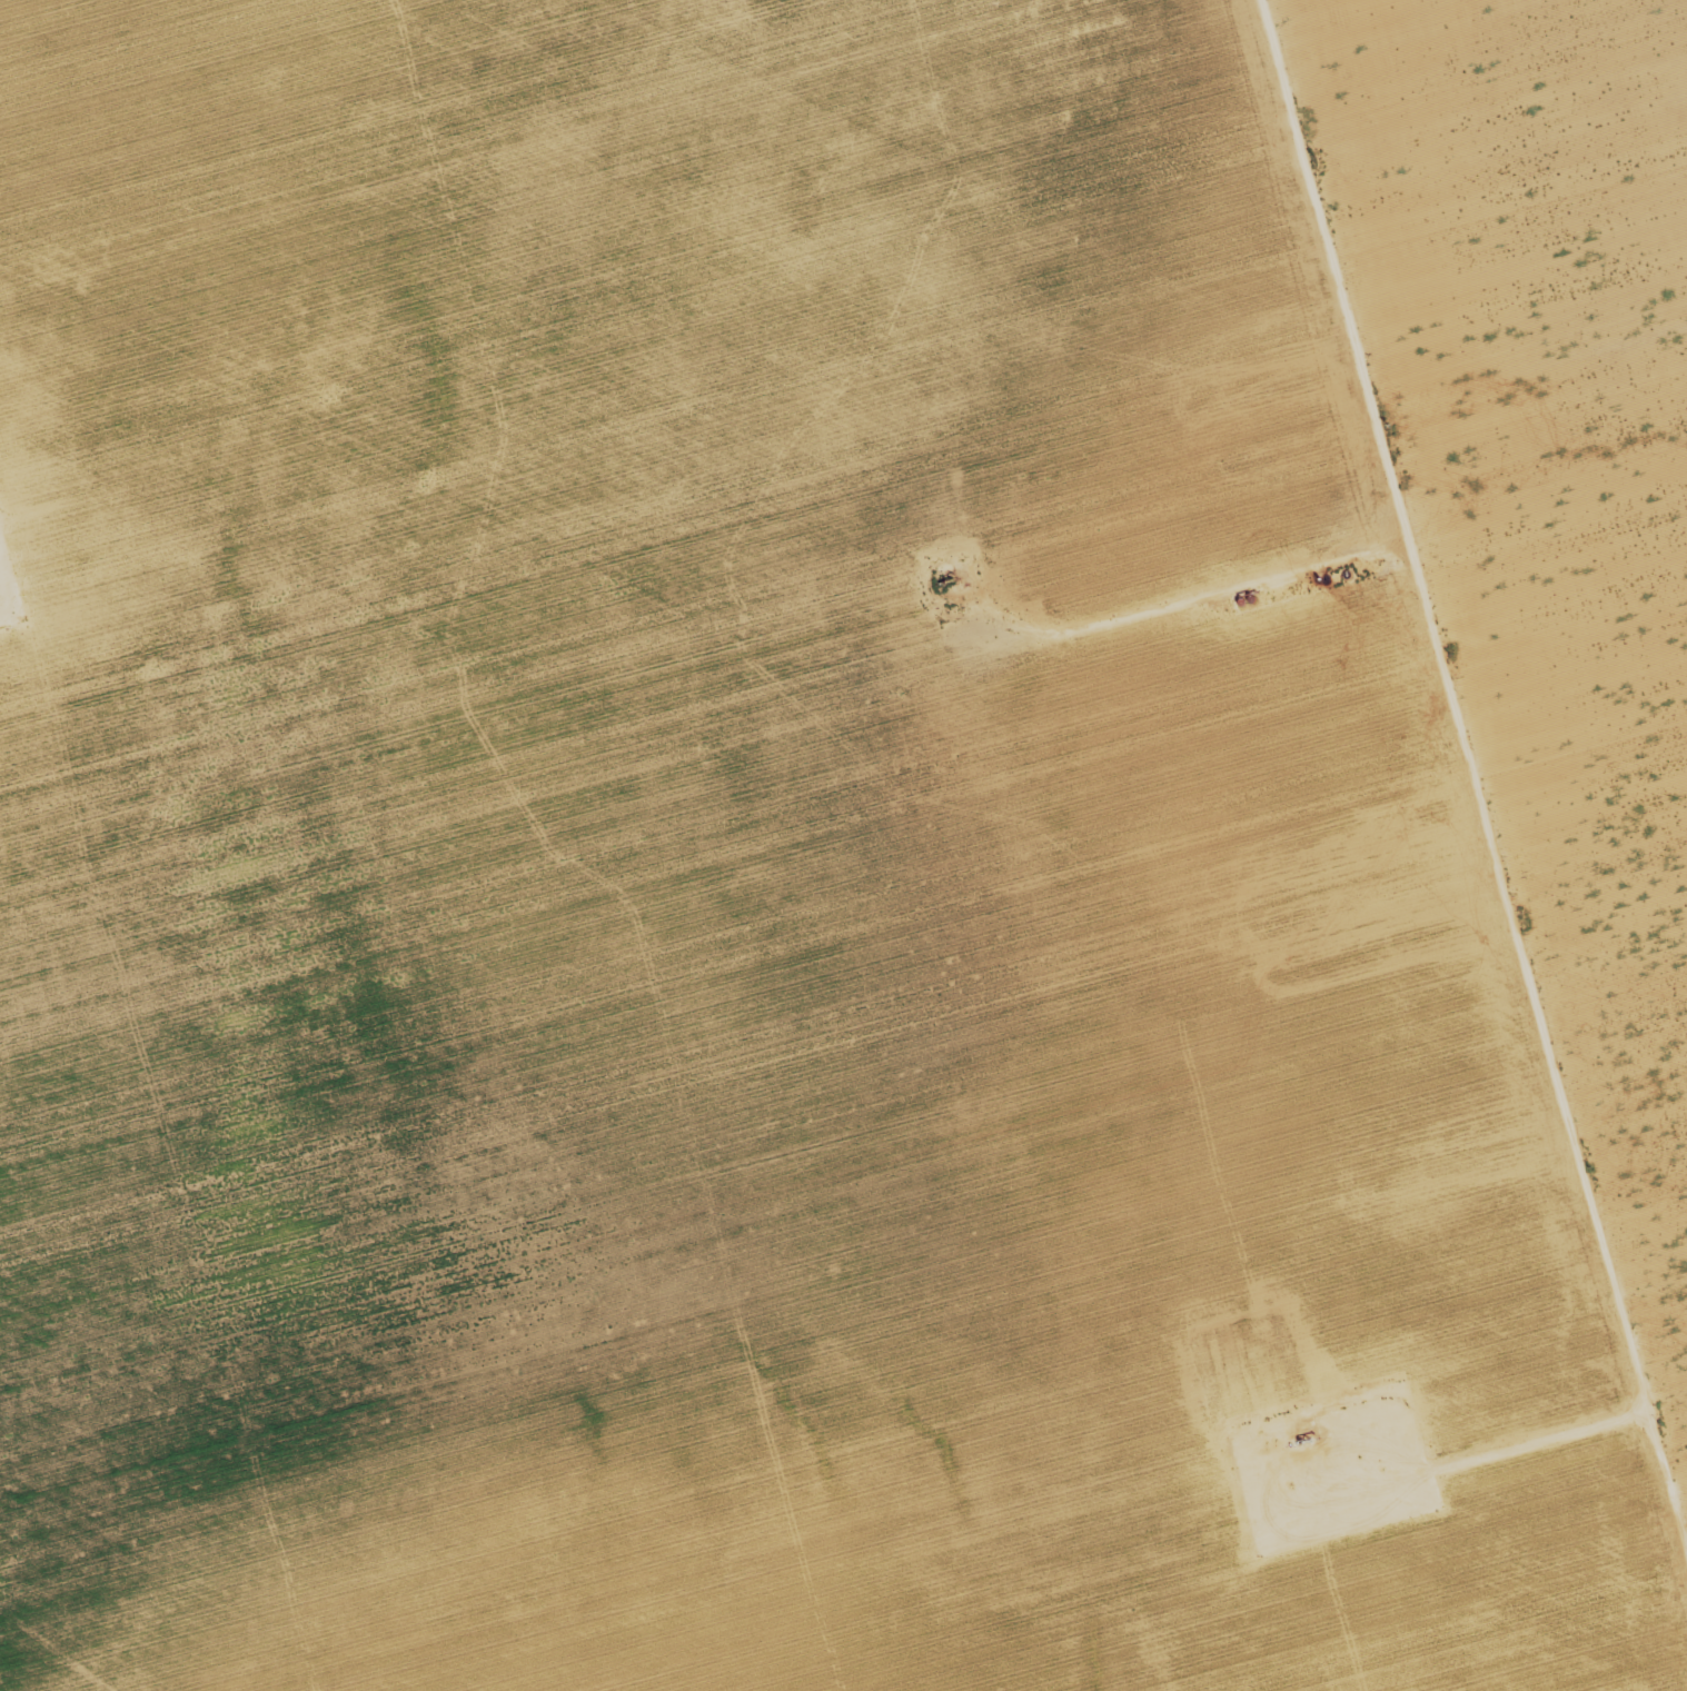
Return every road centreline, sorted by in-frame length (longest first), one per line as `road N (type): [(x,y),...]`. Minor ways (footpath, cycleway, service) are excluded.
road 1 (track): [(1686,1498),(1392,460),(1281,140),(1249,0)]

